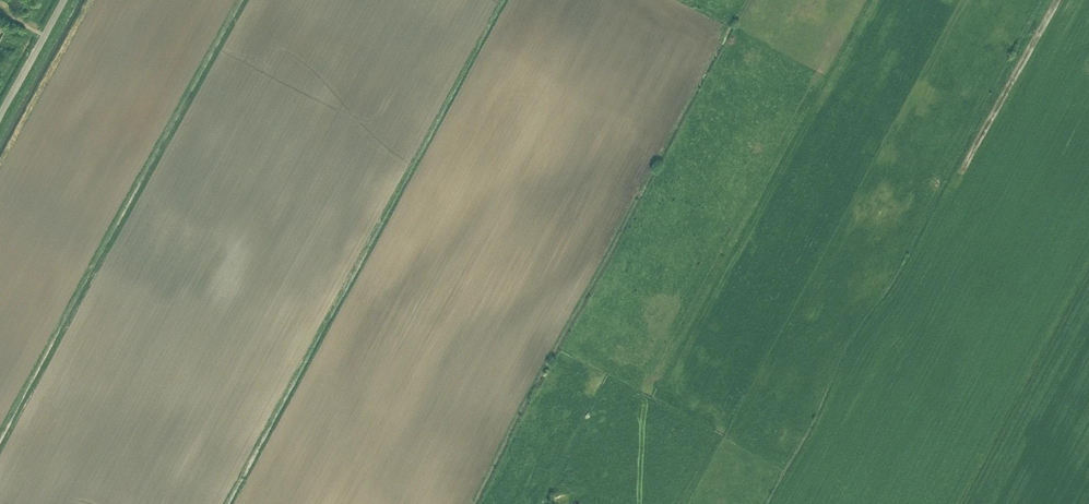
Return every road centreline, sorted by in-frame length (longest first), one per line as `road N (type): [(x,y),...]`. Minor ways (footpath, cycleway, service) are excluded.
road 1 (track): [(964,169),(1057,0)]
road 2 (unclassified): [(0,114),(65,0)]

